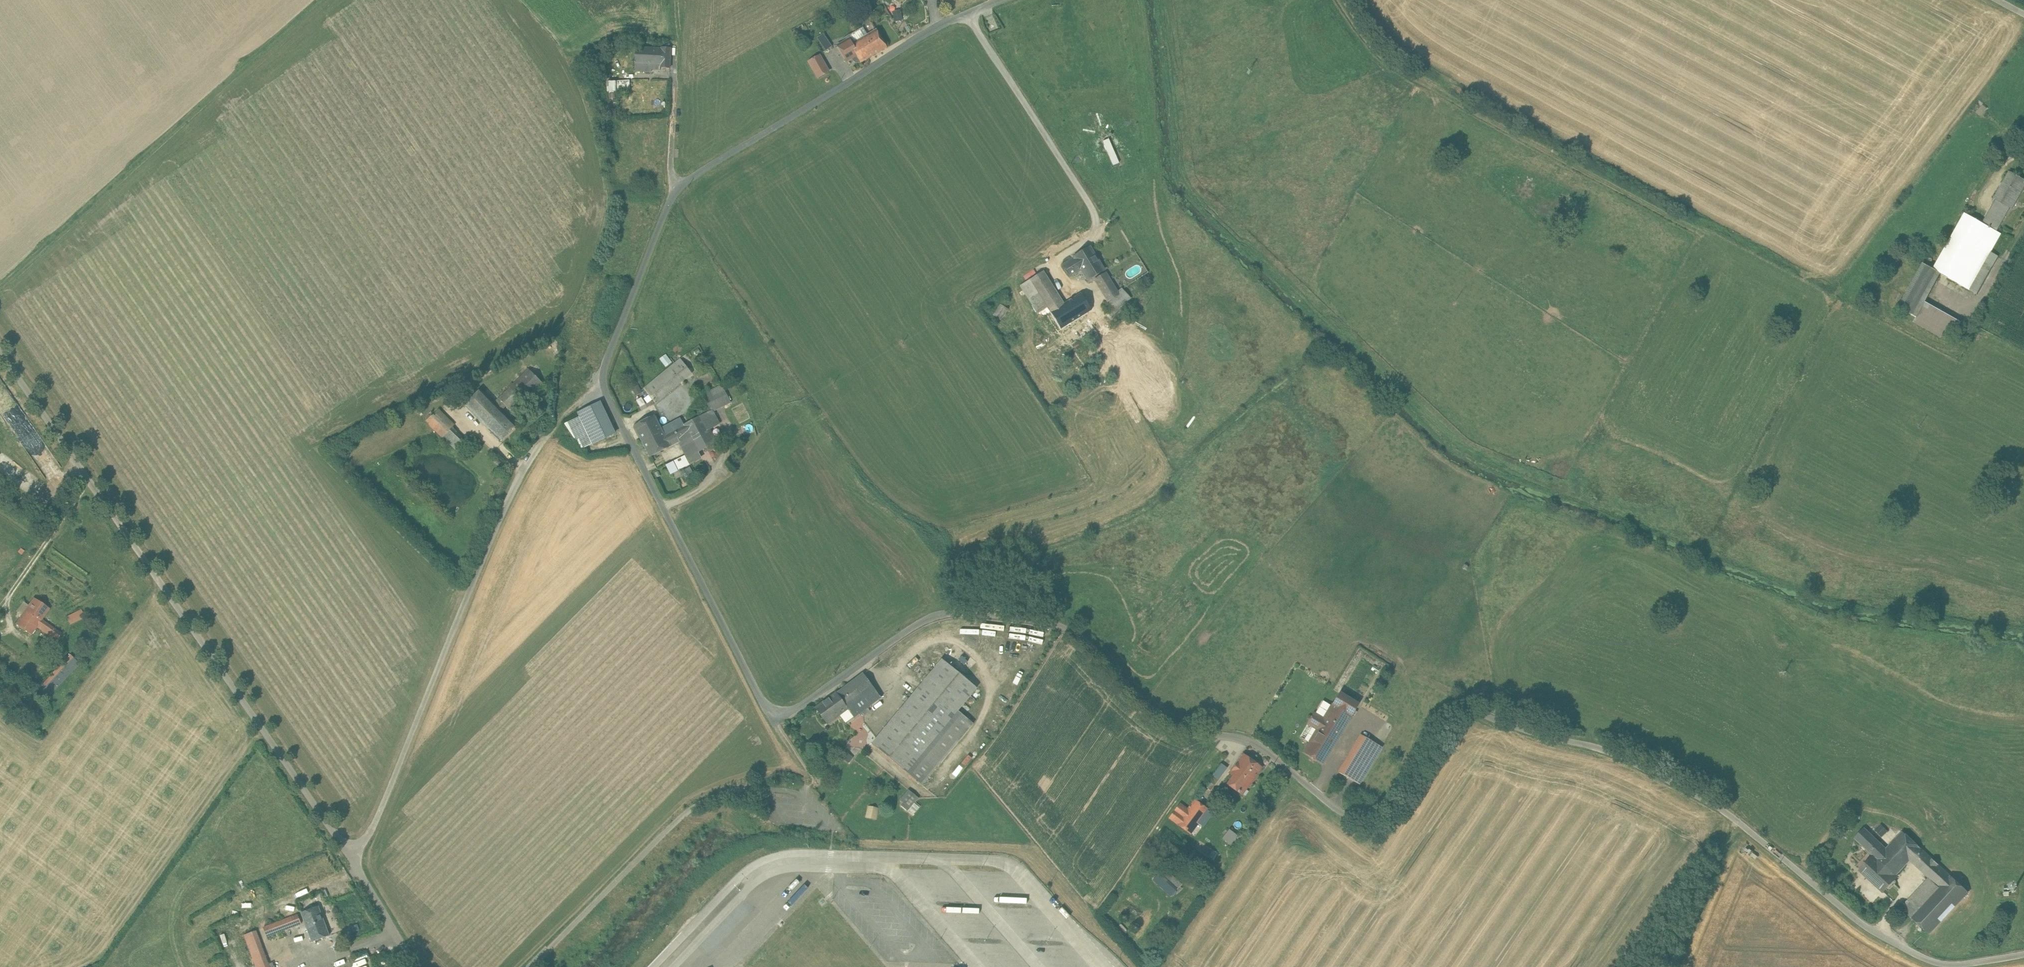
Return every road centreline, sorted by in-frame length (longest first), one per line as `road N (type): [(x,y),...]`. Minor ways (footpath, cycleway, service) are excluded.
road 1 (unclassified): [(603,386),(776,716),(937,613),(1043,617),(1072,629),(1148,707),(1179,726),(1247,742),(1338,814),(1383,810),(1444,709),(1460,709),(1645,768),(1753,834),(1887,940),(1932,961),(2023,956)]
road 2 (unclassified): [(355,867),(0,363)]
road 3 (unclassified): [(1001,0),(911,42),(679,186),(603,386)]
road 4 (unclassified): [(355,867),(523,471),(547,434)]
road 5 (unclassified): [(531,966),(687,811),(749,786),(801,790)]

